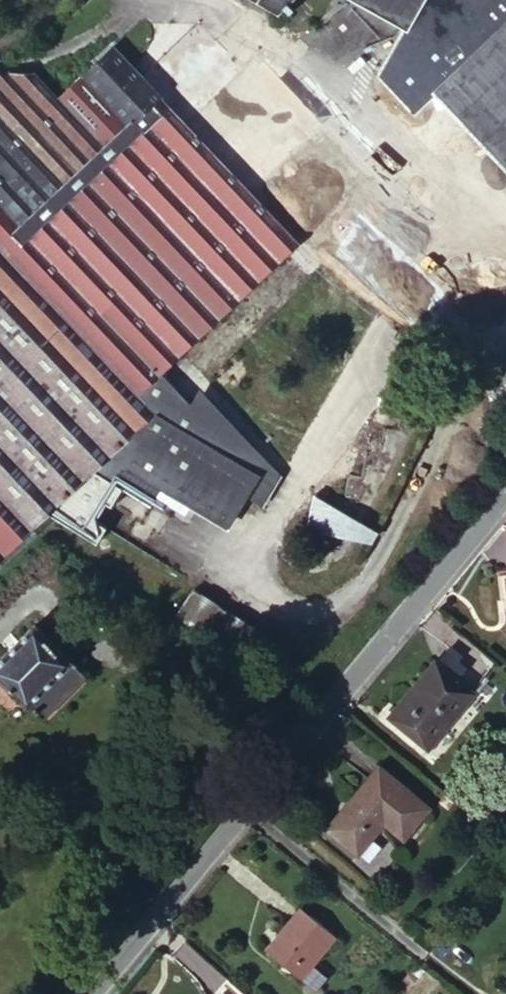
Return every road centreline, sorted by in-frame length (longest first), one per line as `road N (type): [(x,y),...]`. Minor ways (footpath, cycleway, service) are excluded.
road 1 (residential): [(505,495),(85,993)]

